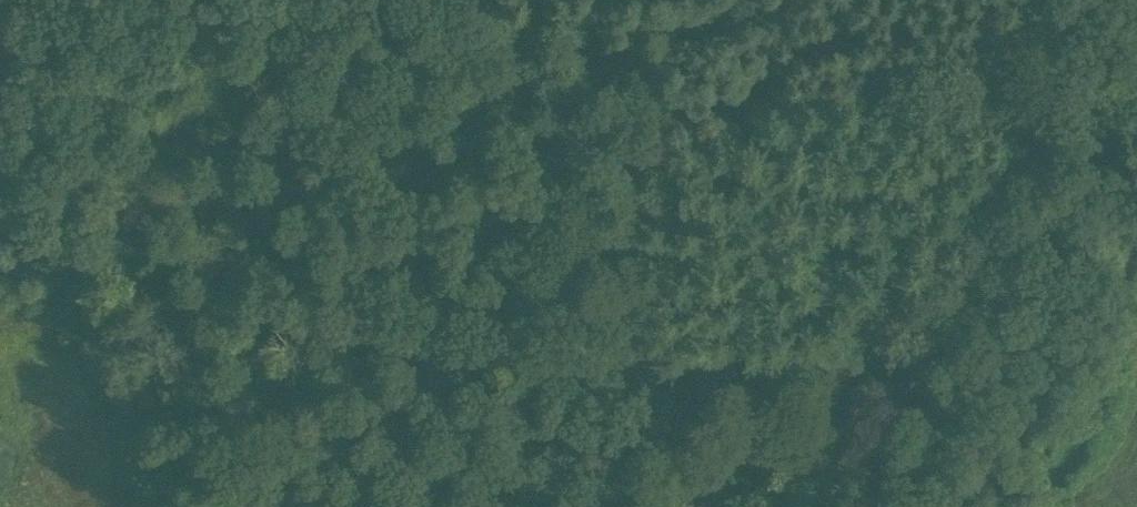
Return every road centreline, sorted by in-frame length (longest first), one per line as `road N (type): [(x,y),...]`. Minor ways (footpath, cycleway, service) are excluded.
road 1 (track): [(148,0),(0,77)]

